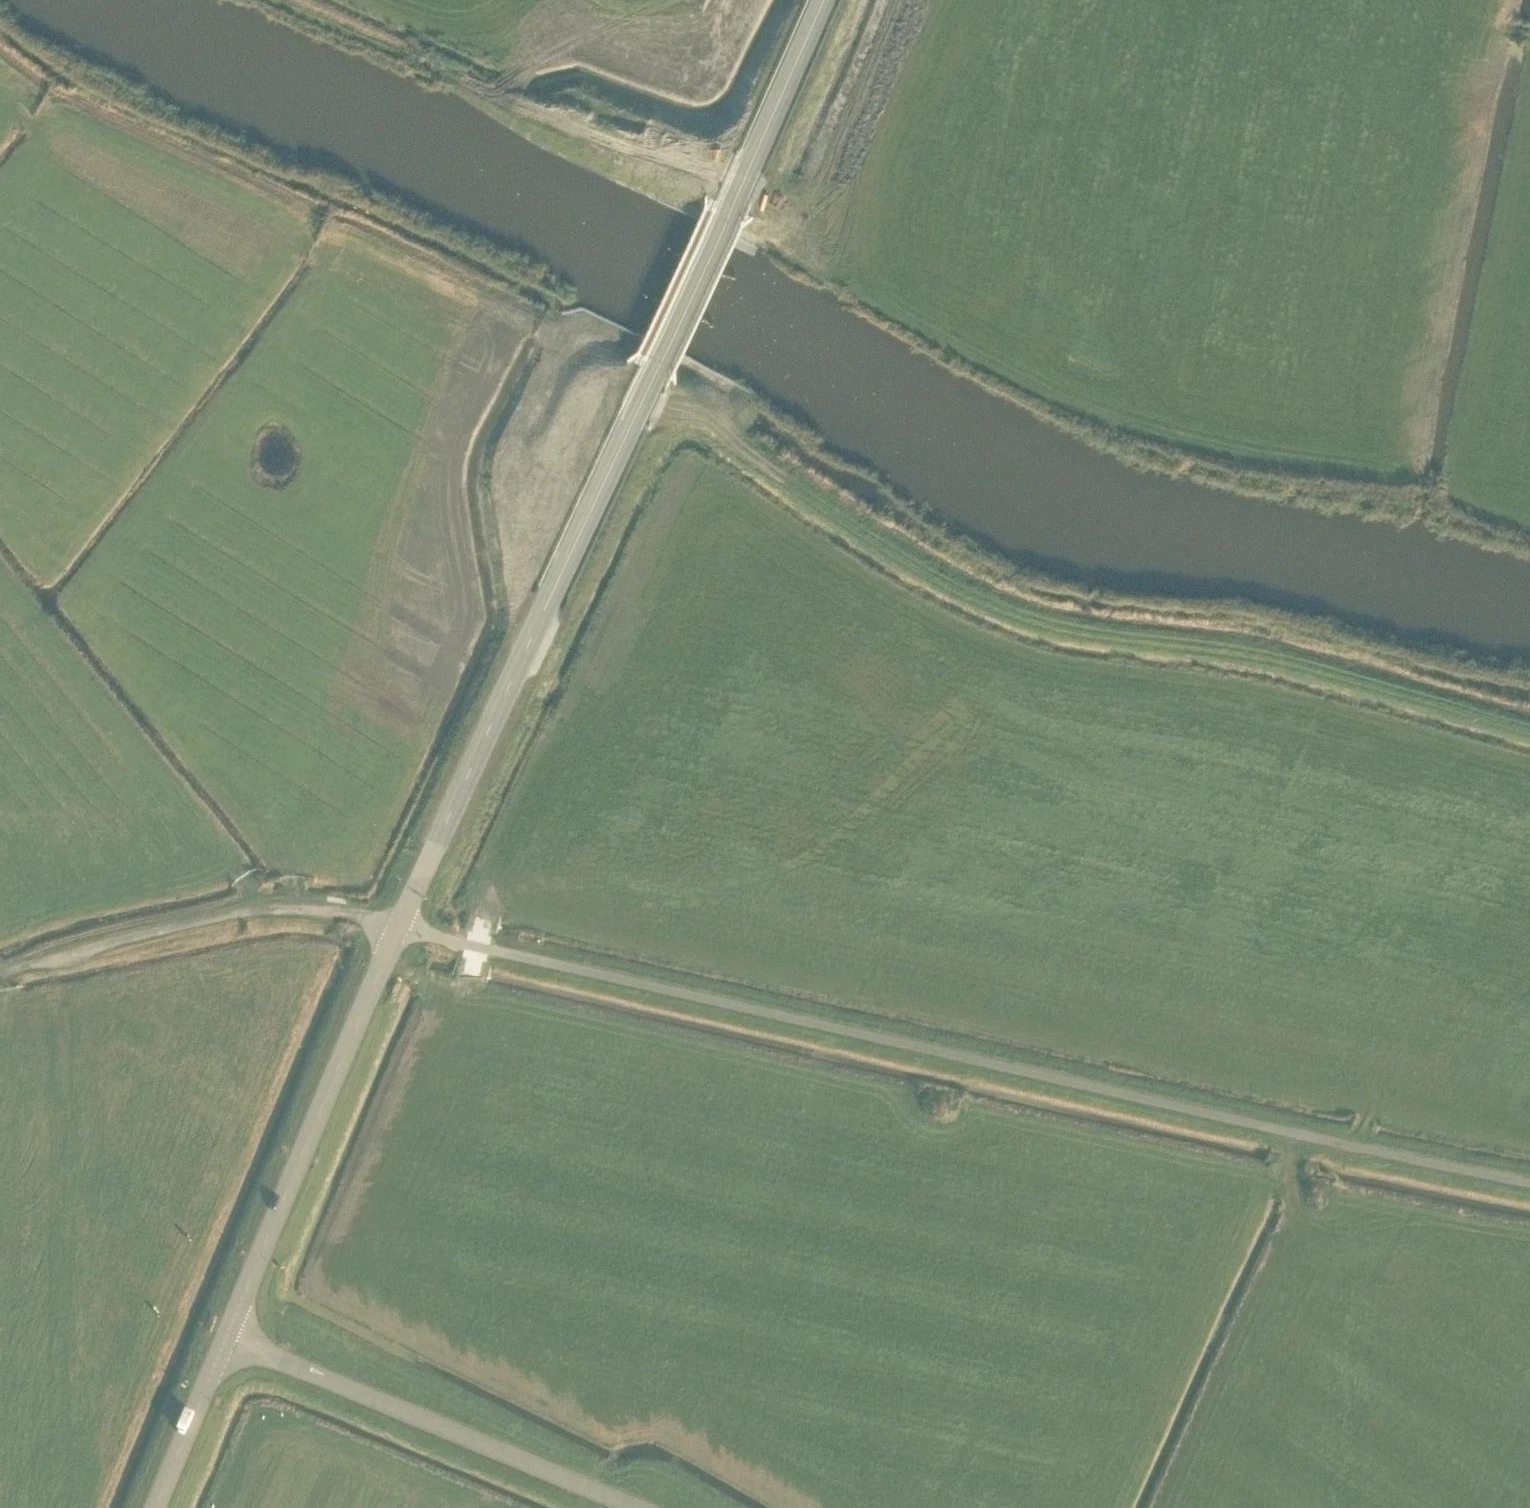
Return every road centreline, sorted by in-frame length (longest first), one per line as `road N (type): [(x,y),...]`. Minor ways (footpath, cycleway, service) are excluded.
road 1 (unclassified): [(1529,1184),(397,928)]
road 2 (secondary): [(397,928),(825,0)]
road 3 (track): [(1529,729),(1306,665),(1063,623),(976,595),(896,554),(647,385)]
road 4 (track): [(64,1507),(66,959)]
road 5 (secondary): [(227,1336),(397,928)]
road 6 (unclassified): [(633,1507),(227,1336)]
road 7 (secondary): [(156,1507),(227,1336)]

